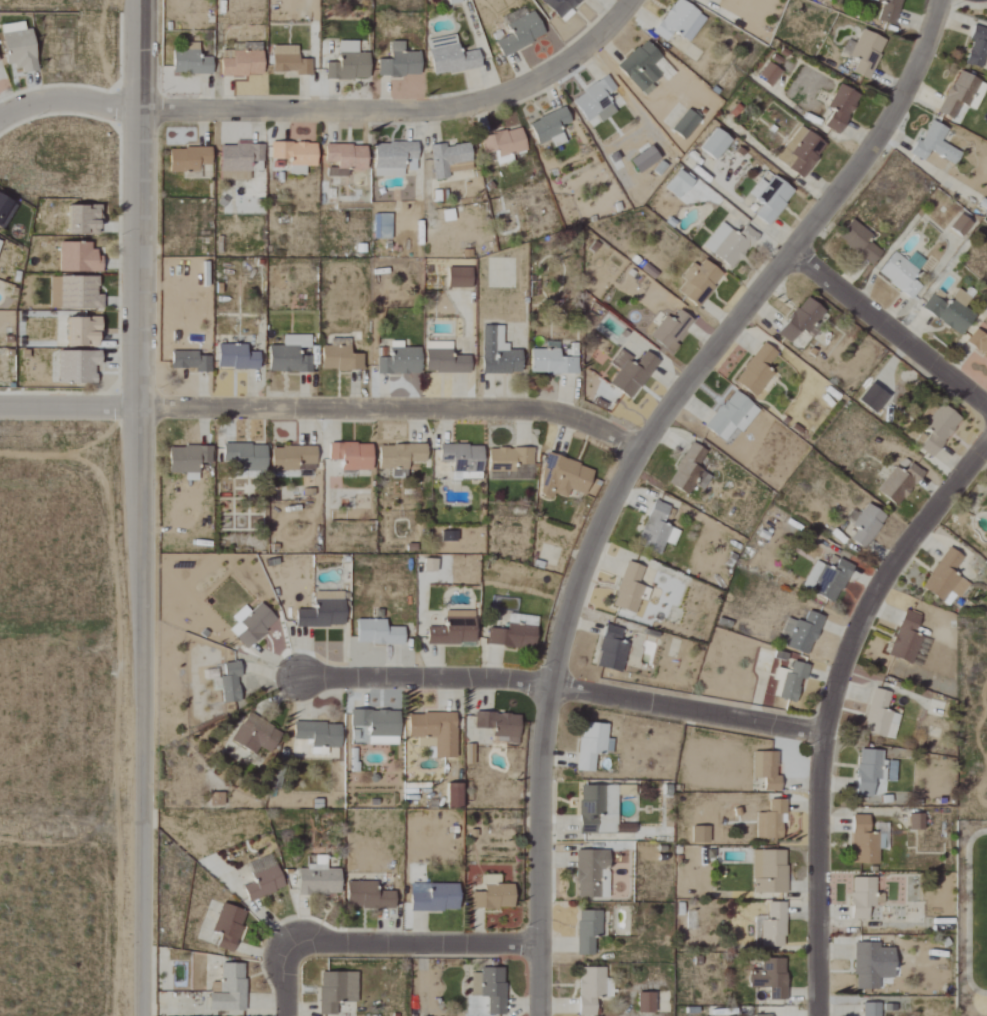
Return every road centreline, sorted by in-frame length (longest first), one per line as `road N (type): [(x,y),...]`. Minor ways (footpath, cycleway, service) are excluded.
road 1 (residential): [(538,1015),(544,728),(589,551),(638,452),(889,132),(943,0)]
road 2 (residential): [(143,1015),(141,0)]
road 3 (residential): [(820,1015),(819,777),(835,688),(870,602),(986,442)]
road 4 (residential): [(298,678),(508,678),(823,735)]
road 5 (residential): [(139,111),(421,114),(537,80),(632,0)]
road 6 (residential): [(137,408),(516,407),(568,415),(638,452)]
road 7 (residential): [(287,943),(538,944)]
road 8 (residential): [(792,251),(986,405)]
road 9 (residential): [(0,119),(44,99),(139,111)]
road 10 (track): [(0,827),(144,828)]
road 11 (residential): [(0,406),(137,408)]

